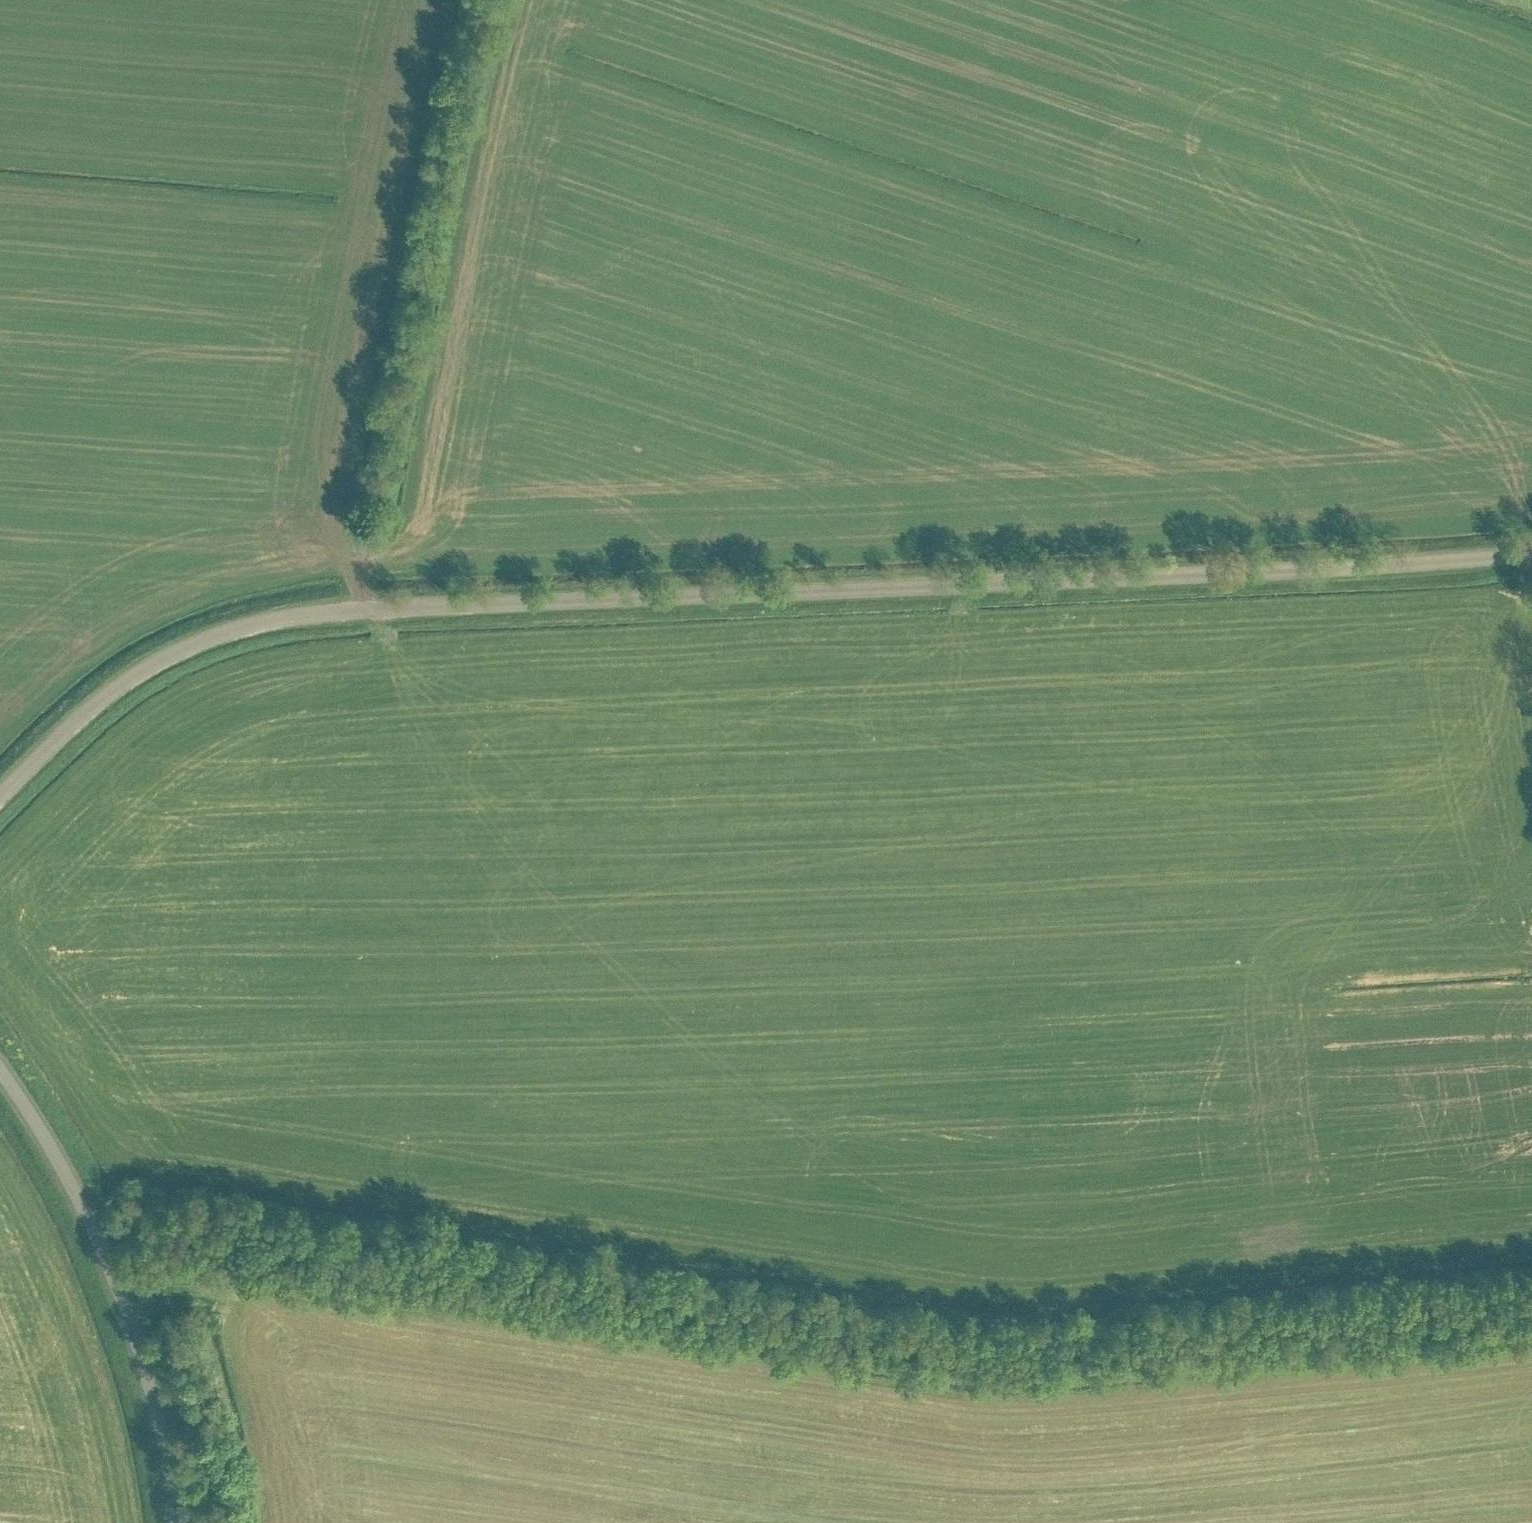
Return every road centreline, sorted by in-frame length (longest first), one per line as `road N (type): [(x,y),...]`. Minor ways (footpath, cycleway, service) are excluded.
road 1 (unclassified): [(0,795),(142,668),(286,616),(1531,553)]
road 2 (unclassified): [(181,1522),(165,1424),(107,1244),(0,1065)]

